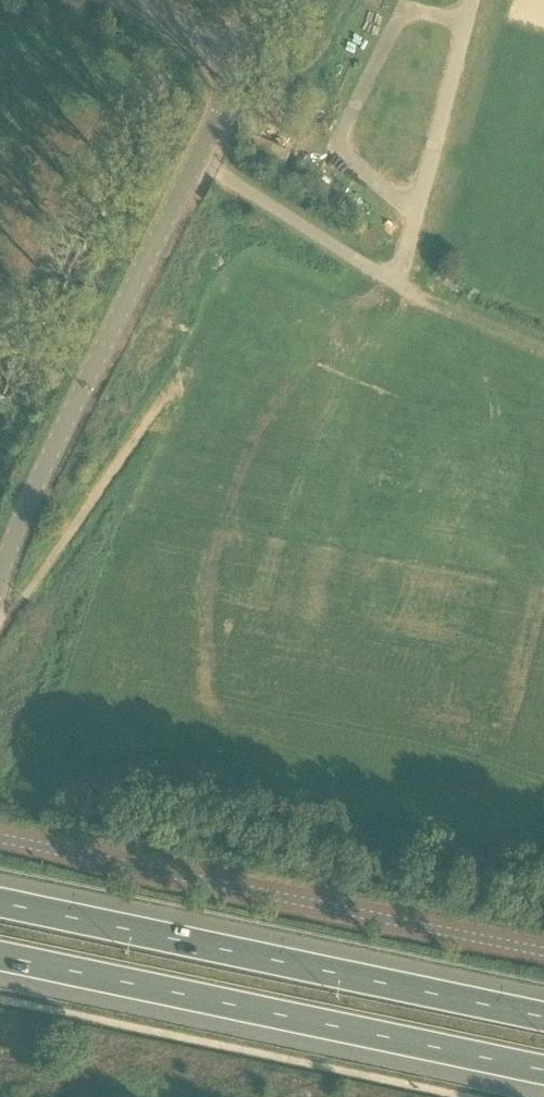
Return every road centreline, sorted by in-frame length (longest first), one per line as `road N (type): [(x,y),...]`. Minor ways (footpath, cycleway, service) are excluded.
road 1 (unclassified): [(0,574),(43,463),(248,60)]
road 2 (trunk): [(0,956),(543,1071)]
road 3 (trunk): [(543,1017),(0,903)]
road 4 (unclassified): [(543,956),(0,845)]
road 5 (unclassified): [(124,0),(248,60)]

